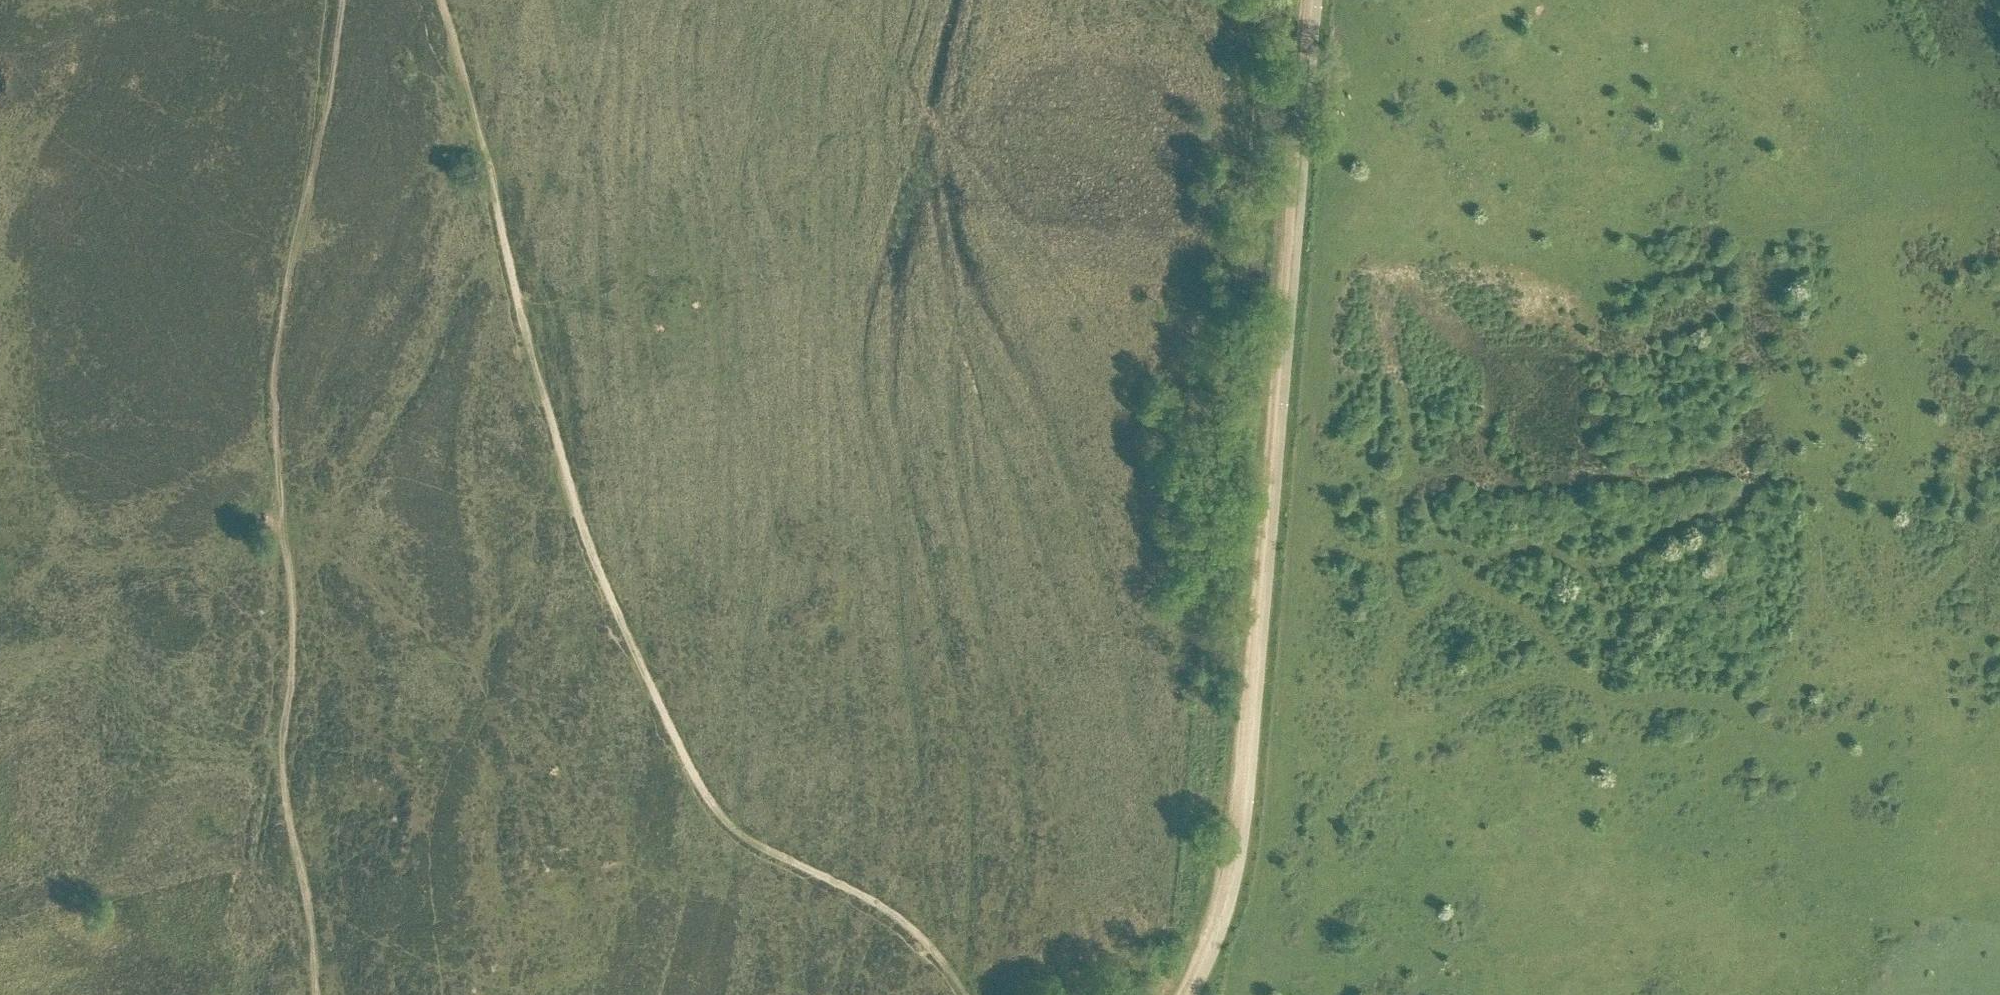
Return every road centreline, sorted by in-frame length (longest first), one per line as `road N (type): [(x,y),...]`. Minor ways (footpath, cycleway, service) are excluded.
road 1 (track): [(1182,994),(1228,871),(1308,0)]

